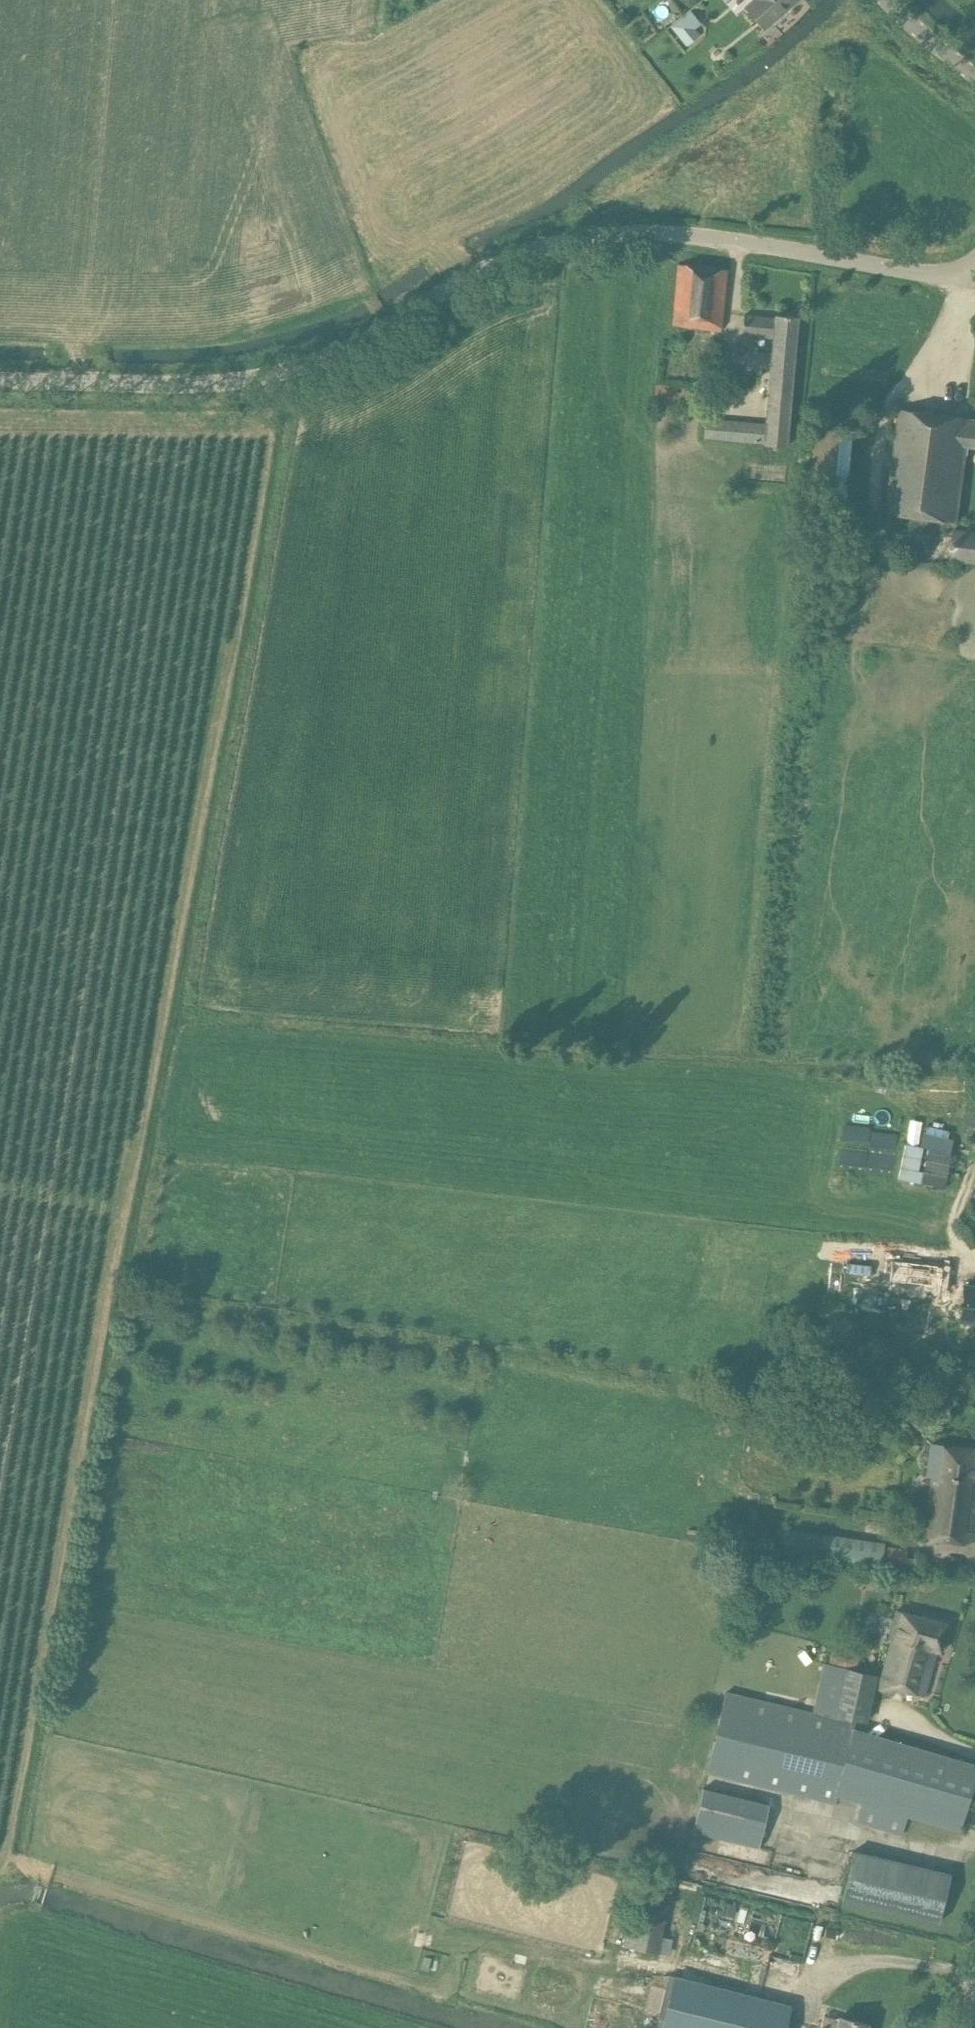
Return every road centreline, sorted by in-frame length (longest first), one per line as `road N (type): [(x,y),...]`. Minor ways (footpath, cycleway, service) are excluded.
road 1 (tertiary): [(0,381),(198,386),(305,368),(370,341),(517,258),(648,234),(962,276)]

